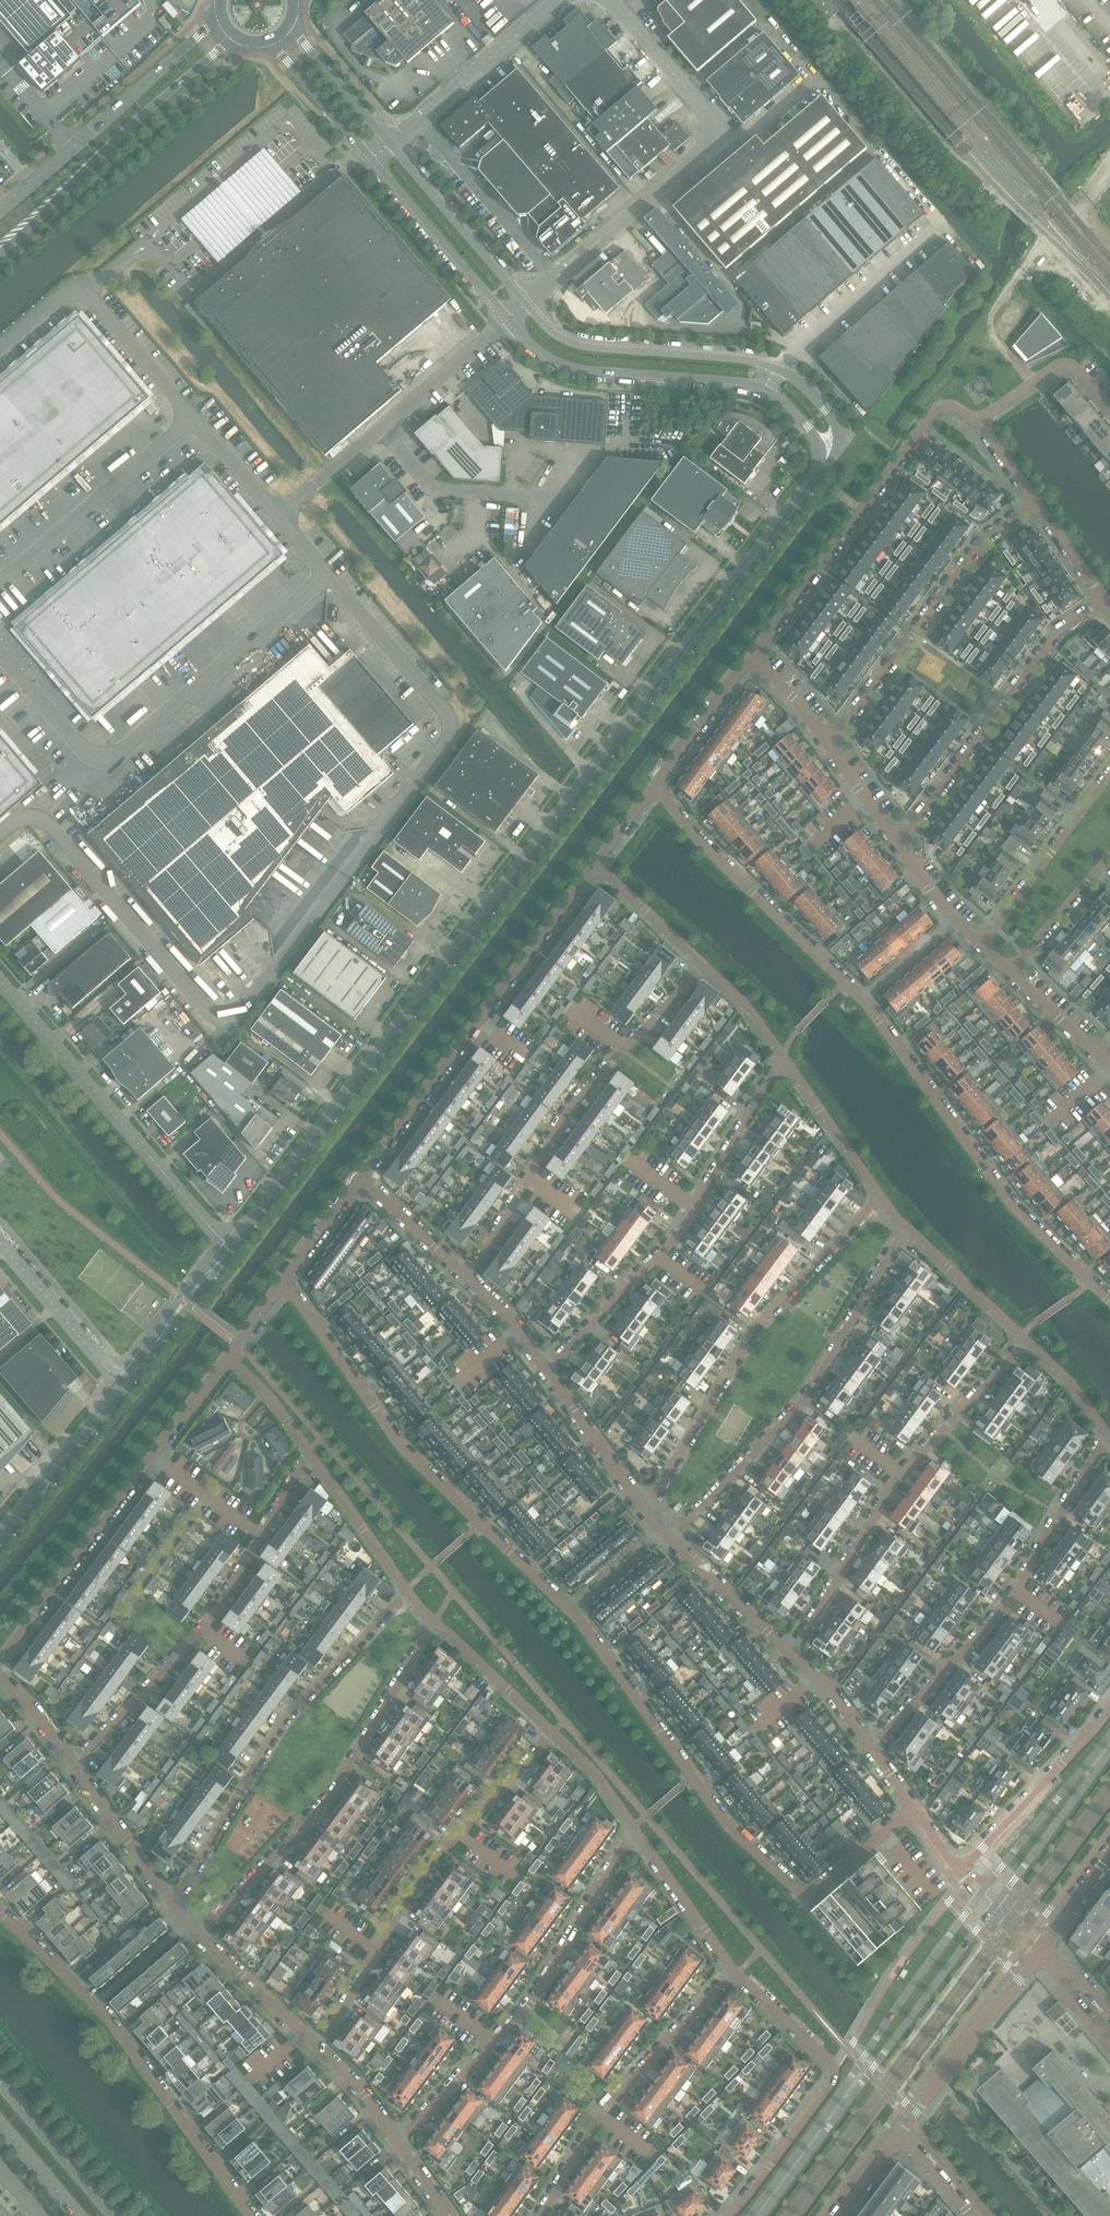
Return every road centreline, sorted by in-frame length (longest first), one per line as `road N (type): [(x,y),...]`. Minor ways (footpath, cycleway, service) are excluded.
road 1 (unclassified): [(231,1247),(816,476)]
road 2 (residential): [(913,1808),(815,1890),(792,1886),(728,1826),(578,1620),(402,1448),(281,1284)]
road 3 (unclassified): [(0,835),(21,821),(52,831),(202,1007),(238,1013),(449,739),(445,715),(326,574)]
road 4 (residential): [(656,784),(688,830),(862,1000),(1011,1204),(1109,1302)]
road 5 (unclassified): [(0,654),(81,749),(113,757),(326,574)]
road 6 (unclassified): [(525,304),(701,153),(713,132),(701,105),(609,0)]
road 7 (tertiary): [(981,1892),(749,2215)]
road 8 (residential): [(309,1452),(205,1630),(72,1767)]
road 9 (residential): [(880,1197),(752,1331),(646,1514)]
road 10 (residential): [(198,1937),(328,1800),(435,1622)]
road 11 (residential): [(252,2215),(103,2014),(0,1912)]
road 12 (residential): [(553,1734),(434,1861),(317,2048)]
road 13 (residential): [(395,2142),(531,2005),(639,1835)]
road 14 (residential): [(670,1541),(805,1400),(905,1228)]
road 15 (residential): [(407,1590),(282,1722),(185,1885),(167,1898)]
road 16 (residential): [(361,1178),(595,865)]
road 17 (tertiary): [(762,2215),(995,1905)]
road 18 (residential): [(0,1659),(227,1358)]
road 19 (unclassified): [(231,1247),(0,981)]
road 20 (residential): [(728,2215),(829,2089),(835,2068),(734,1972)]
road 21 (residential): [(1037,503),(981,541),(829,745)]
road 22 (residential): [(896,843),(1058,633),(1104,600)]
road 23 (secondary): [(0,252),(235,35)]
road 24 (residential): [(752,658),(943,407)]
road 25 (residential): [(734,1972),(606,2108),(540,2215)]
road 26 (secondary): [(221,15),(0,209)]
road 27 (unclassified): [(509,318),(566,365),(765,388)]
road 28 (unclassified): [(775,367),(584,347),(559,337),(525,304)]
road 29 (unclassified): [(191,418),(0,582)]
road 30 (residential): [(900,2134),(1042,1951)]
road 31 (unclassified): [(775,367),(944,222)]
road 32 (unclassified): [(558,0),(389,144)]
road 33 (residential): [(956,1868),(1109,1709)]
road 34 (residential): [(1016,1592),(867,1744)]
road 35 (residential): [(1109,775),(982,945)]
road 36 (unclassified): [(372,158),(509,318)]
road 37 (residential): [(791,1653),(900,1473)]
road 38 (unclassified): [(525,304),(389,144)]
road 39 (tertiary): [(1109,1732),(981,1892)]
road 40 (unclassified): [(550,501),(437,491),(381,429)]
road 41 (tertiary): [(995,1905),(1109,1749)]
road 42 (unclassified): [(0,1535),(122,1387)]
road 43 (unclassified): [(122,1387),(0,1243)]
road 44 (residential): [(900,1473),(1027,1343)]
road 45 (residential): [(1107,1436),(1016,1592)]
road 46 (secondary): [(115,2215),(0,2081)]
road 47 (residential): [(646,1514),(545,1371)]
road 48 (residential): [(692,1208),(784,1061)]
road 49 (unclassified): [(381,429),(509,318)]
road 50 (residential): [(407,1590),(309,1452)]
road 51 (residential): [(1027,1343),(905,1228)]
road 52 (residential): [(1109,409),(1075,369),(1062,364),(979,421)]
road 53 (residential): [(734,1972),(639,1835)]
road 54 (residential): [(880,1197),(784,1061)]
road 55 (residential): [(791,1653),(670,1541)]
road 56 (residential): [(317,2048),(198,1937)]
road 57 (residential): [(553,1734),(435,1622)]
road 58 (residential): [(624,1049),(562,1118),(528,1179)]
road 59 (unclassified): [(191,418),(86,294)]
road 60 (residential): [(167,1898),(72,1767)]
road 61 (residential): [(545,1371),(657,1256)]
road 62 (residential): [(656,784),(752,658)]
road 63 (unclassified): [(389,144),(288,25)]
road 64 (unclassified): [(269,41),(372,158)]
road 65 (residential): [(1008,971),(1109,856)]
road 66 (residential): [(704,966),(595,865)]
road 67 (residential): [(467,1279),(361,1178)]
road 68 (unclassified): [(816,476),(836,448),(837,429),(797,379),(775,367)]
road 69 (unclassified): [(278,517),(381,429)]
road 70 (residential): [(896,843),(982,945)]
road 71 (residential): [(281,1284),(361,1178)]
road 72 (residential): [(639,1835),(553,1734)]
road 73 (unclassified): [(278,517),(191,418)]
road 74 (residential): [(1008,971),(1101,1058)]
road 75 (residential): [(309,1452),(274,1400),(227,1358)]
road 76 (residential): [(784,1061),(747,1005),(704,966)]
road 77 (track): [(1008,352),(993,332),(993,314),(1041,249)]
road 78 (residential): [(395,2142),(364,2094),(317,2048)]
road 79 (residential): [(1107,1436),(1027,1343)]
road 80 (residential): [(545,1371),(507,1316),(467,1279)]
road 81 (secondary): [(0,2124),(79,2215)]

